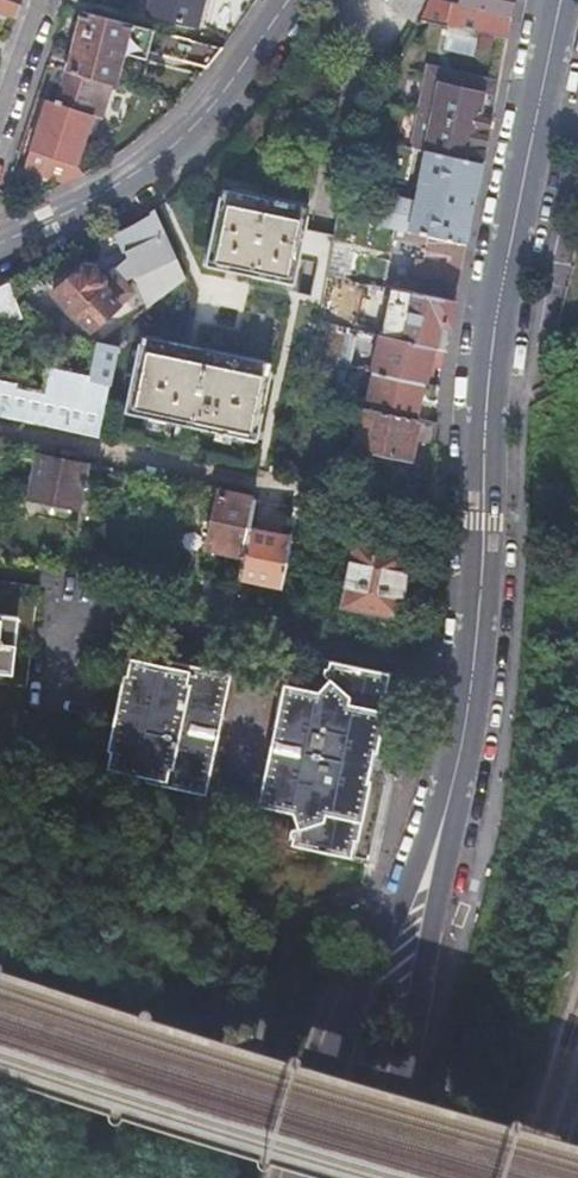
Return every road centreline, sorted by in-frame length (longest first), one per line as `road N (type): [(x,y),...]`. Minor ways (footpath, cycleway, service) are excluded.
road 1 (residential): [(562,0),(483,403),(472,674),(437,841)]
road 2 (residential): [(288,0),(237,75),(139,171),(0,246)]
road 3 (residential): [(437,841),(335,1046),(298,1177)]
road 4 (residential): [(375,1177),(412,1059),(437,841)]
road 5 (residential): [(41,0),(0,120)]

